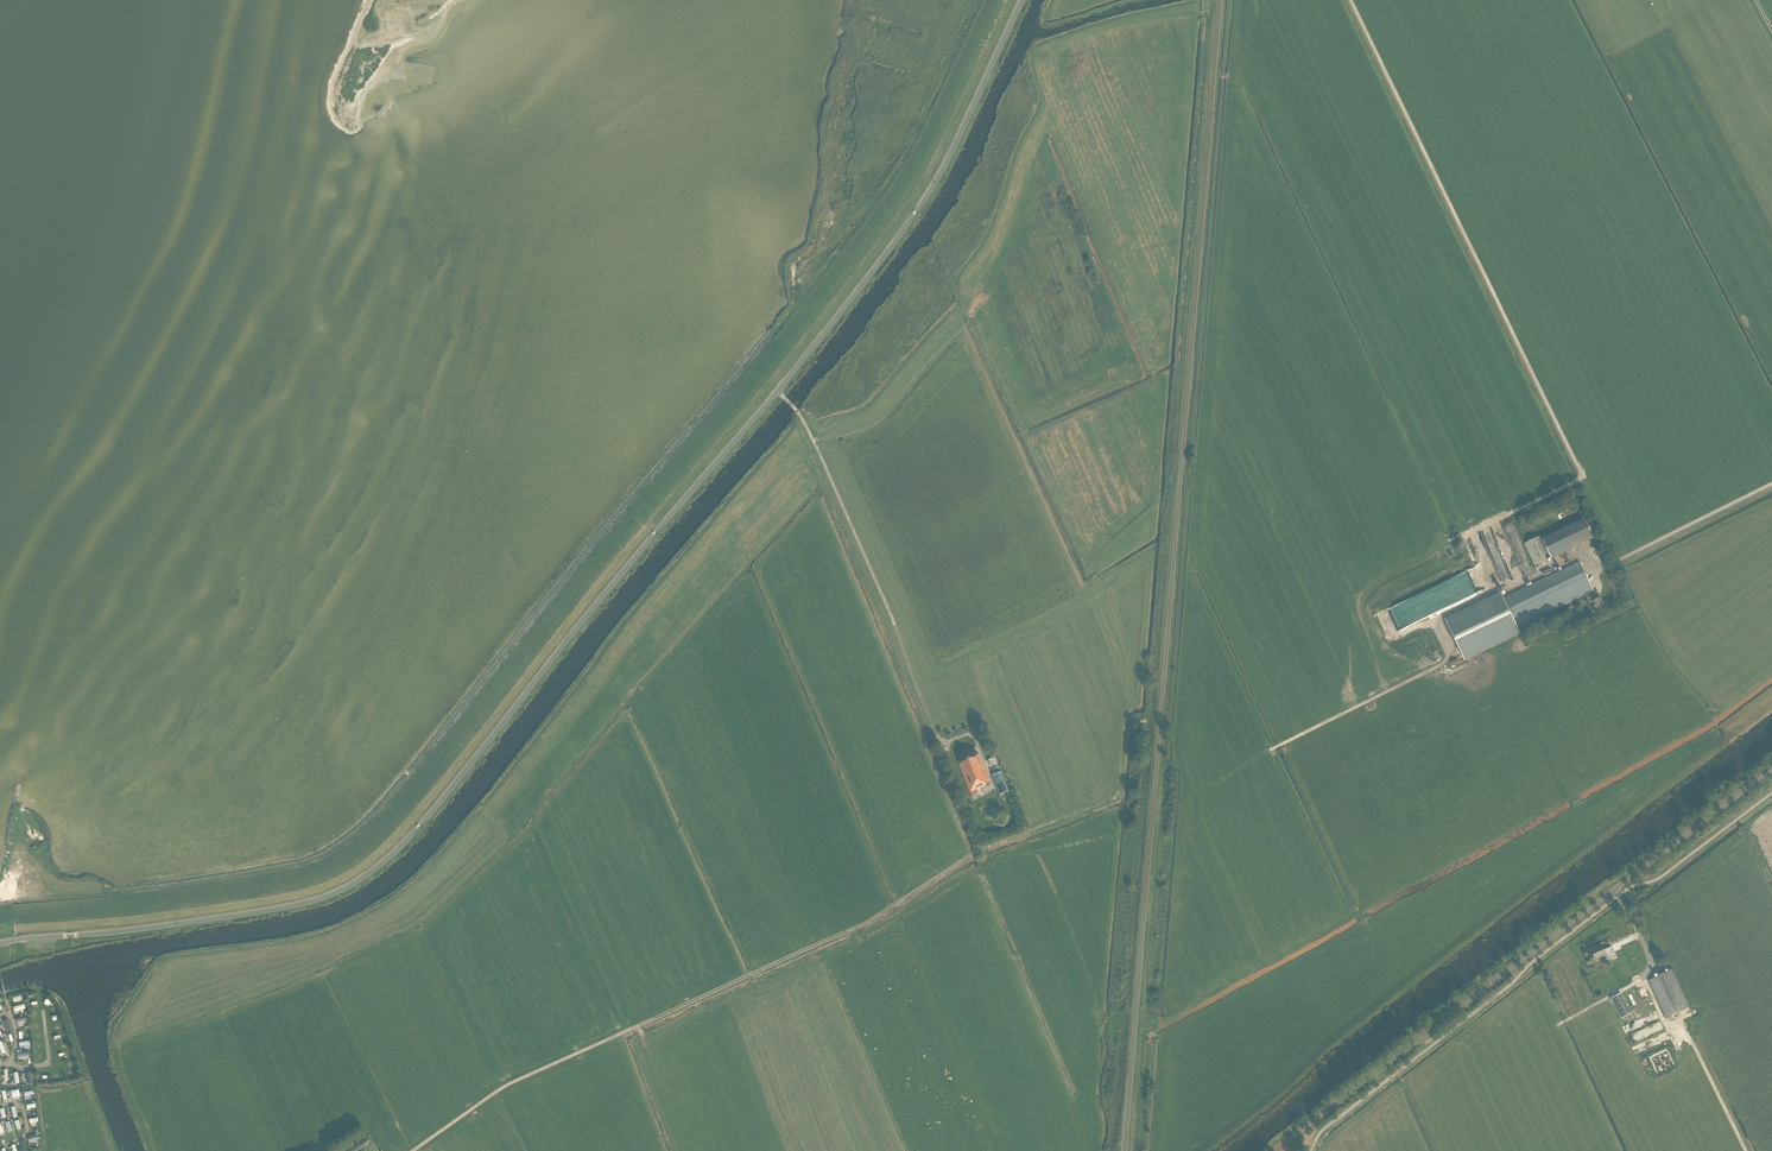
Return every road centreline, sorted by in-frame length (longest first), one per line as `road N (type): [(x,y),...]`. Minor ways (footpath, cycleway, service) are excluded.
road 1 (tertiary): [(0,943),(306,903),(352,884),(391,855),(877,265),(935,182),(1022,0)]
road 2 (track): [(1488,596),(1461,535),(1583,478),(1351,0)]
road 3 (track): [(635,1029),(856,929),(978,854),(1118,797),(1126,715)]
road 4 (tertiary): [(1280,1146),(1771,772)]
road 5 (track): [(935,737),(821,456),(777,391)]
road 6 (track): [(1644,978),(1665,1023),(1679,1017),(1747,1150)]
road 7 (track): [(1453,652),(1271,749)]
road 8 (unclassified): [(1616,565),(1771,488)]

